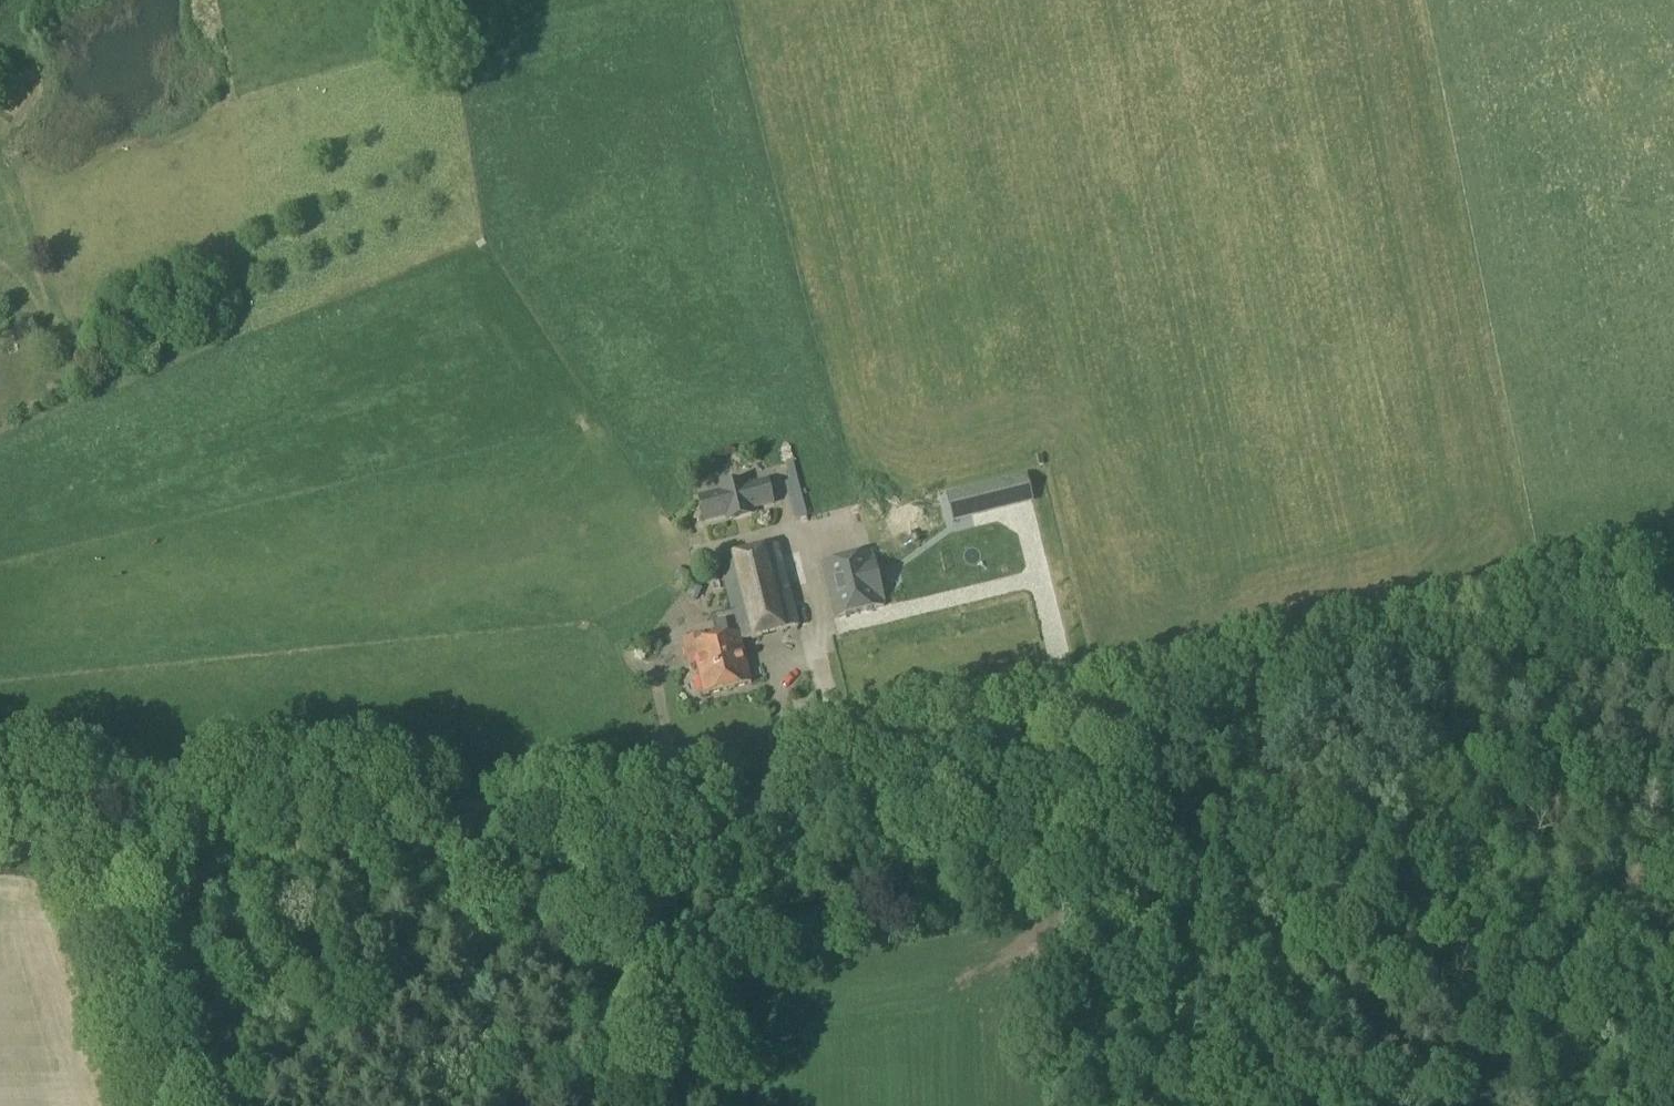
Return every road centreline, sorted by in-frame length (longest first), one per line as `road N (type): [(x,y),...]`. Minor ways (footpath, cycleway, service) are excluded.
road 1 (unclassified): [(1673,605),(639,829),(91,812)]
road 2 (unclassified): [(174,1105),(91,812)]

